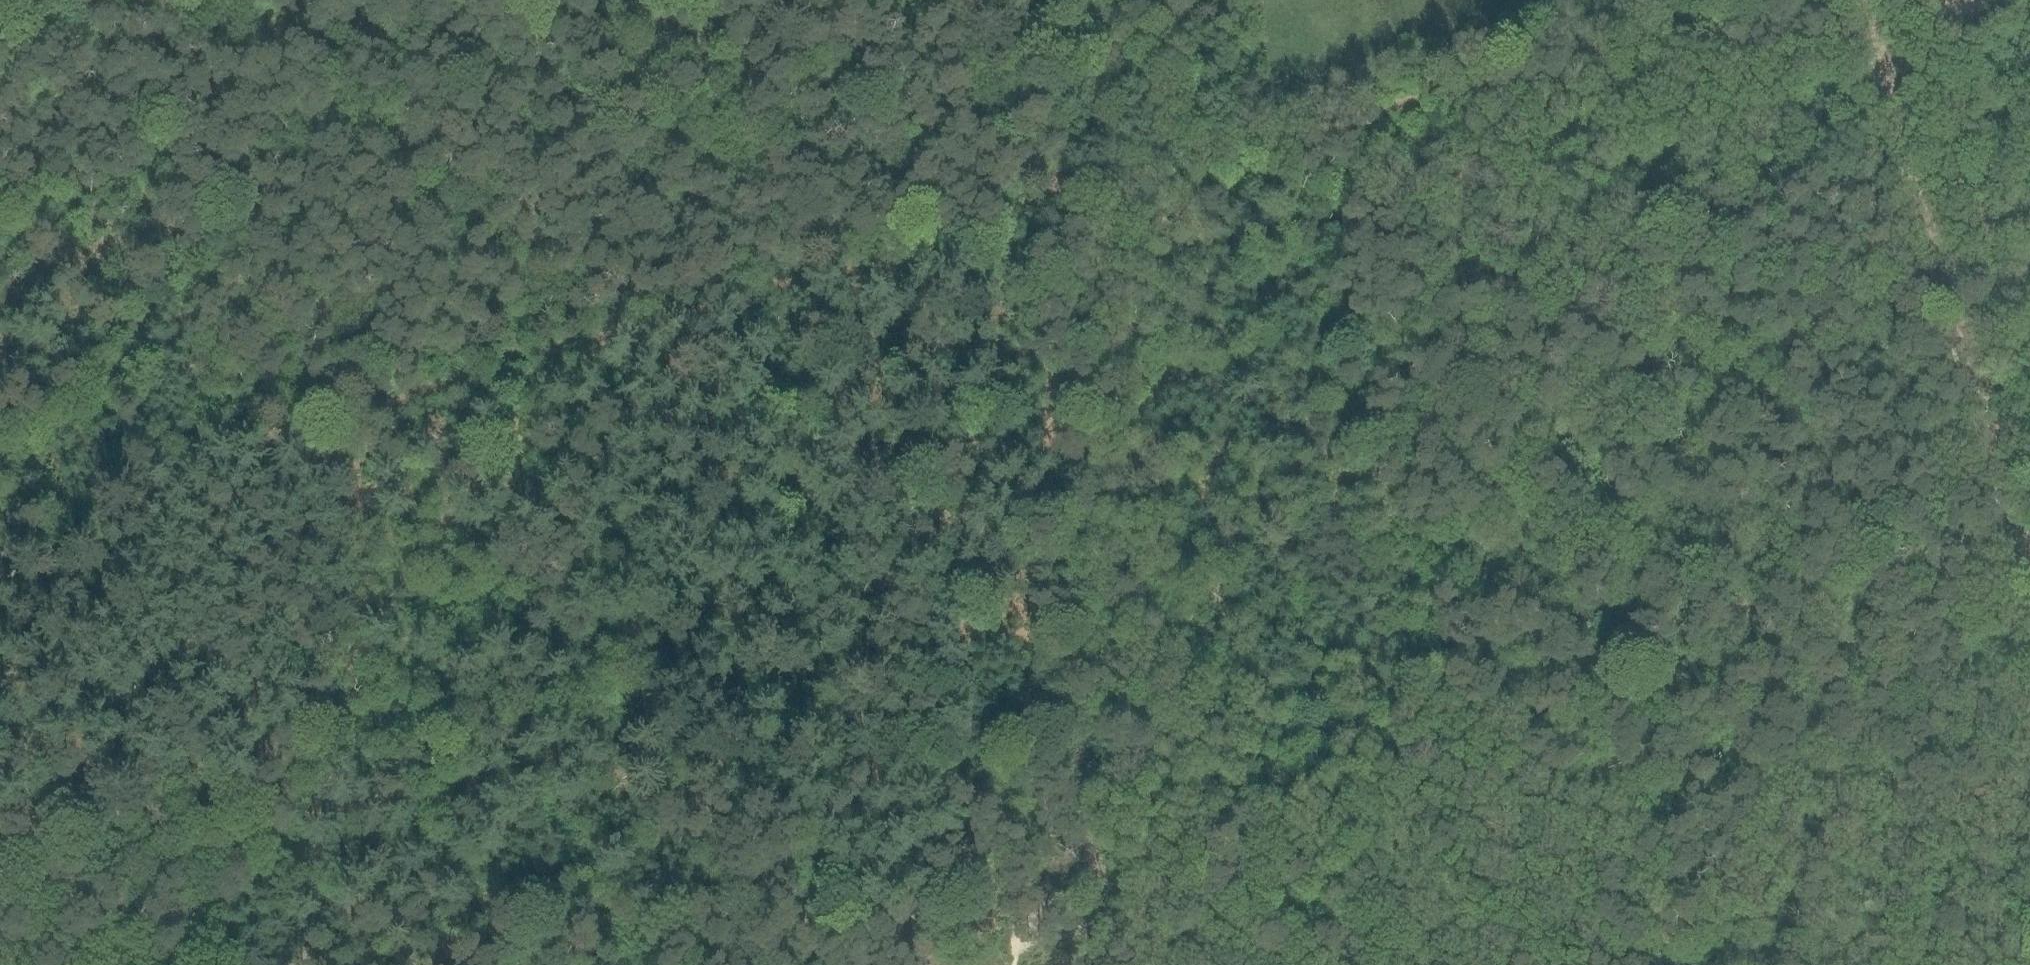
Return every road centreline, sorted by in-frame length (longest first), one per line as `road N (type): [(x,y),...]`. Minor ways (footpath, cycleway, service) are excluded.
road 1 (track): [(2029,560),(1866,0)]

